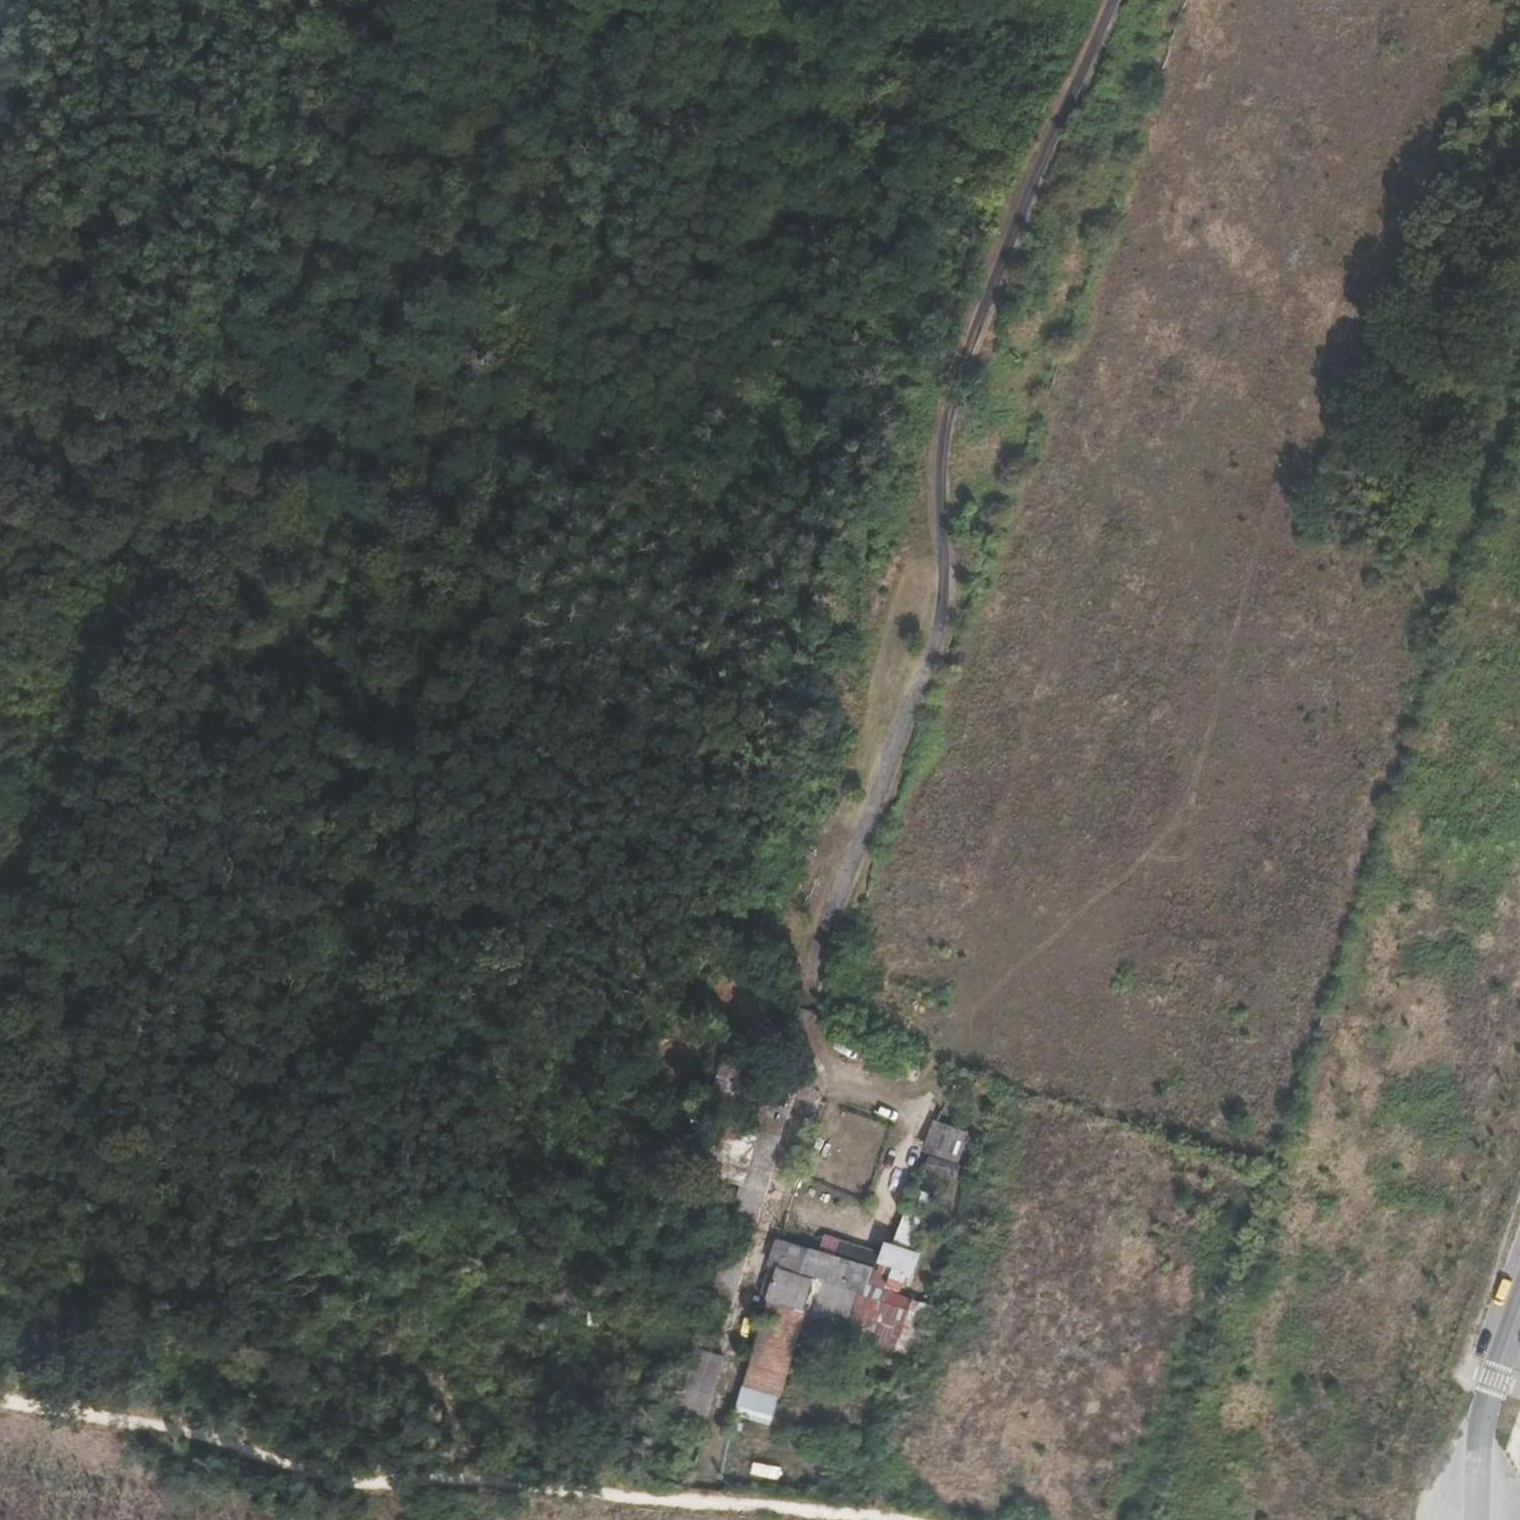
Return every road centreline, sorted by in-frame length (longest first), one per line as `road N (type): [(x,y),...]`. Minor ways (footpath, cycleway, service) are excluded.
road 1 (residential): [(1519,1307),(1482,1425),(1478,1519)]

